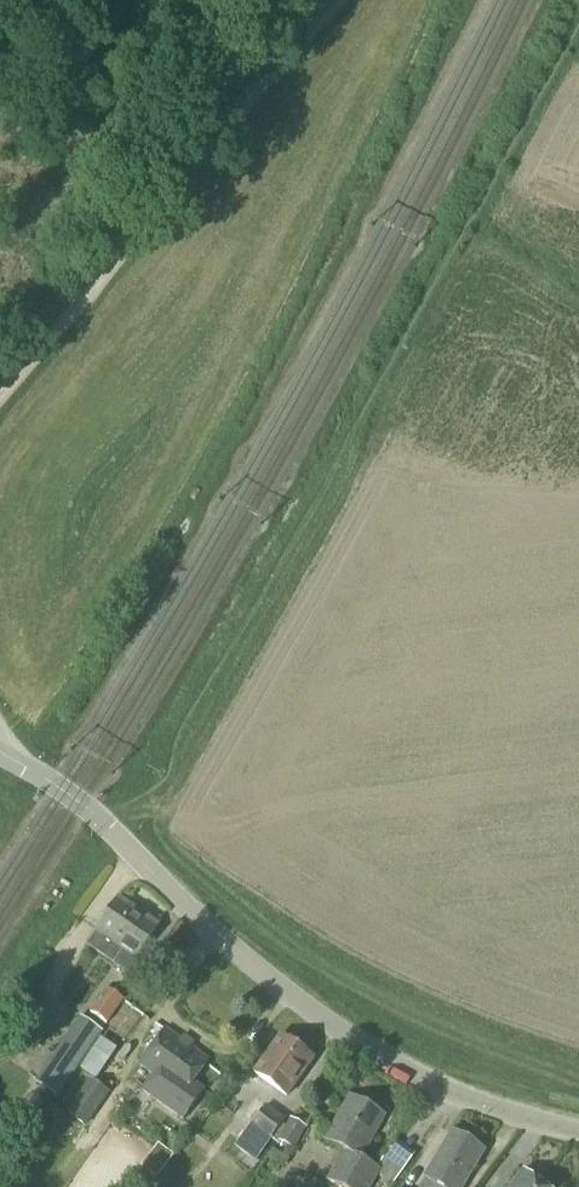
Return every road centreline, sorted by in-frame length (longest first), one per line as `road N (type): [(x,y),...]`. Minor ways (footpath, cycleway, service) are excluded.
road 1 (residential): [(578,1137),(416,1080),(336,1030),(249,973),(122,845)]
road 2 (track): [(0,384),(333,0)]
road 3 (residential): [(0,758),(62,791),(122,845)]

